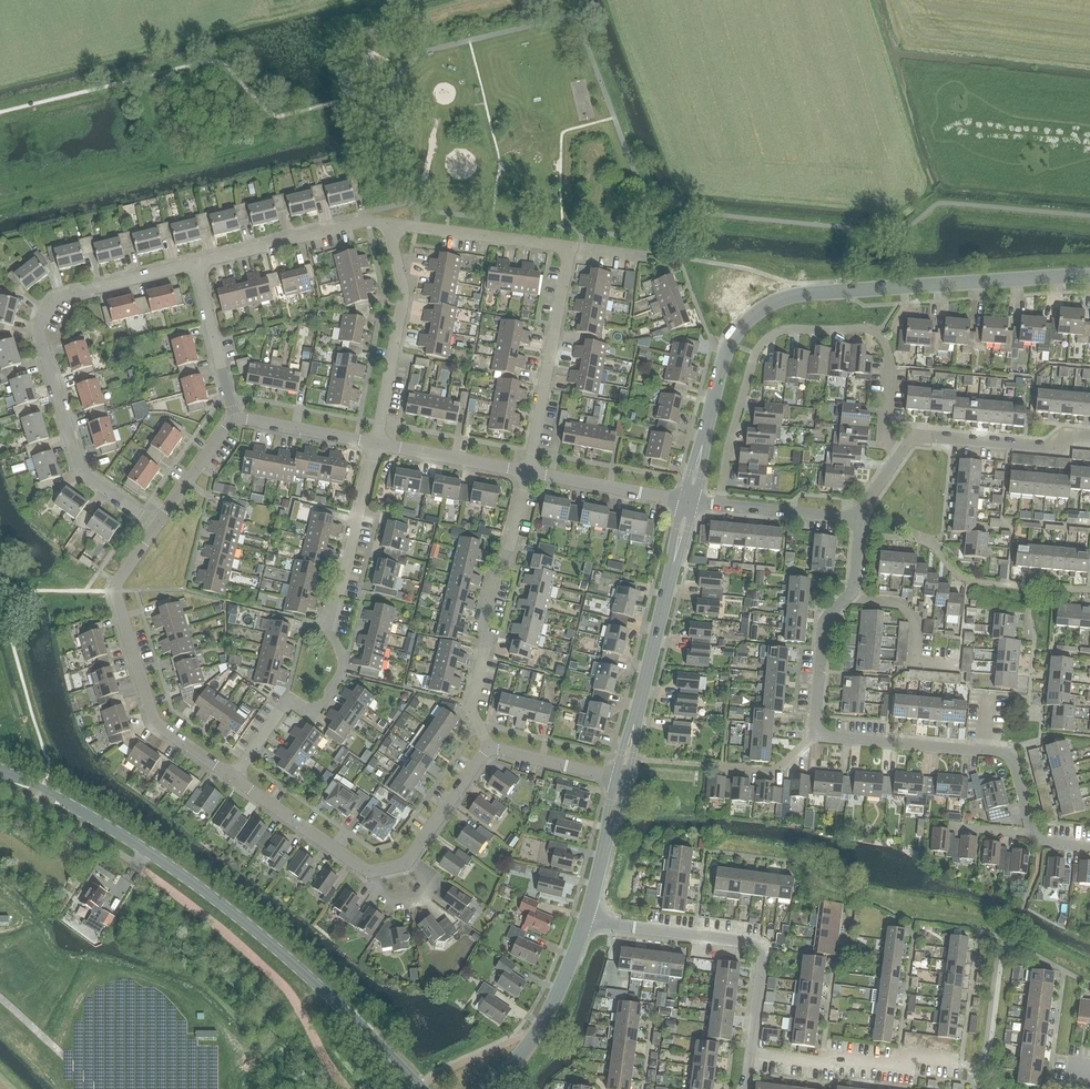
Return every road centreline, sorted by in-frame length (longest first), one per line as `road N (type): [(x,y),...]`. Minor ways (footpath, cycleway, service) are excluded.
road 1 (secondary): [(361,1028),(197,885),(57,796),(0,770)]
road 2 (residential): [(157,525),(82,472),(39,328),(59,297),(196,264)]
road 3 (residential): [(233,778),(289,699),(313,717),(342,674),(328,625),(376,443)]
road 4 (residential): [(233,778),(368,872),(406,864),(488,747)]
road 5 (residential): [(817,733),(1011,754),(1033,834),(1049,844),(1089,848)]
road 6 (residential): [(157,525),(117,583),(117,600),(155,720),(233,778)]
road 7 (residential): [(488,747),(472,709),(483,626),(528,471)]
road 8 (residential): [(751,1054),(760,948),(586,918)]
road 9 (tertiary): [(1089,277),(816,293)]
road 10 (residential): [(720,505),(760,347),(786,330),(862,329)]
road 11 (residential): [(528,471),(571,246)]
road 12 (residential): [(817,733),(823,630),(854,585),(860,518)]
road 13 (residential): [(376,443),(404,293),(387,223)]
road 14 (tertiary): [(703,441),(736,333),(766,305),(816,293)]
road 15 (residential): [(1089,435),(1072,433),(1054,448),(912,436),(900,453)]
road 16 (residential): [(953,1062),(822,1063),(751,1054)]
road 17 (tertiary): [(485,1088),(540,1027),(586,918)]
road 18 (residential): [(196,264),(368,221),(387,223)]
road 19 (residential): [(387,223),(571,246)]
road 20 (residential): [(235,420),(196,264)]
road 21 (tertiary): [(635,719),(673,563)]
road 22 (residential): [(682,500),(528,471)]
road 23 (residential): [(528,471),(376,443)]
road 24 (residential): [(900,453),(883,441),(889,352),(878,334),(862,329)]
road 25 (residential): [(376,443),(235,420)]
road 26 (residential): [(860,518),(720,505)]
road 27 (residential): [(235,420),(157,525)]
road 28 (residential): [(488,747),(608,776)]

